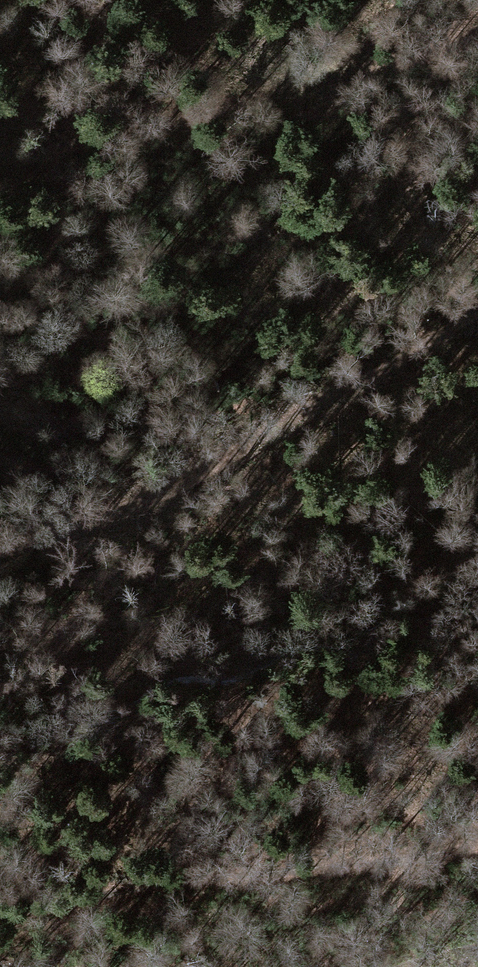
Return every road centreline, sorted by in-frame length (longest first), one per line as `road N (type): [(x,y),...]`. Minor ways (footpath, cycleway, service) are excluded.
road 1 (track): [(0,530),(163,486),(417,344),(477,300)]
road 2 (track): [(0,147),(180,114),(477,32)]
road 3 (track): [(477,847),(308,879),(0,897)]

